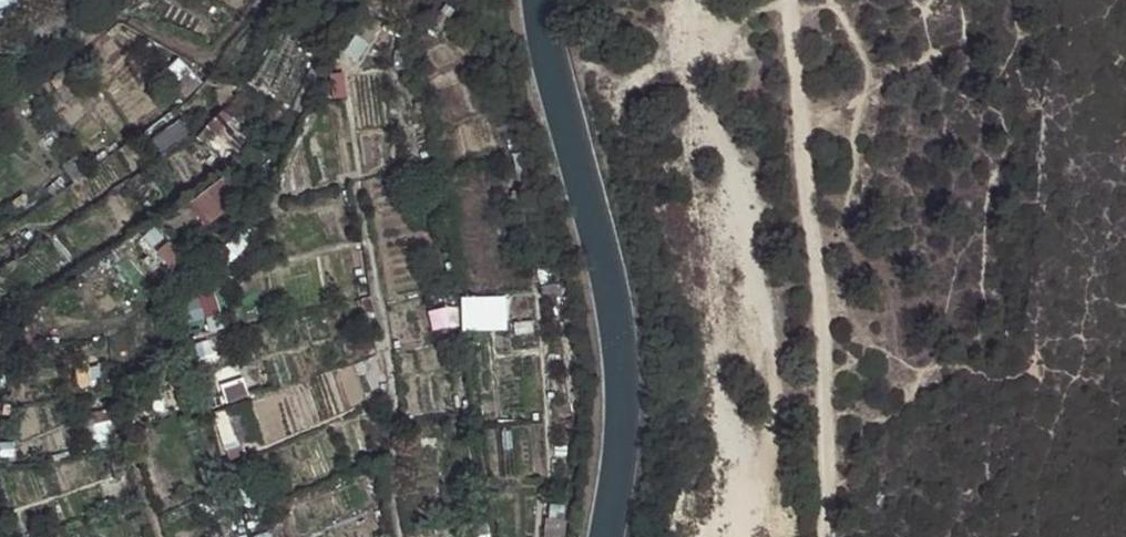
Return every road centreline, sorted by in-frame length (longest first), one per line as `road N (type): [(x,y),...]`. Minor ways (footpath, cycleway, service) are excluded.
road 1 (track): [(789,0),(787,36),(819,243),(832,499),(825,536)]

